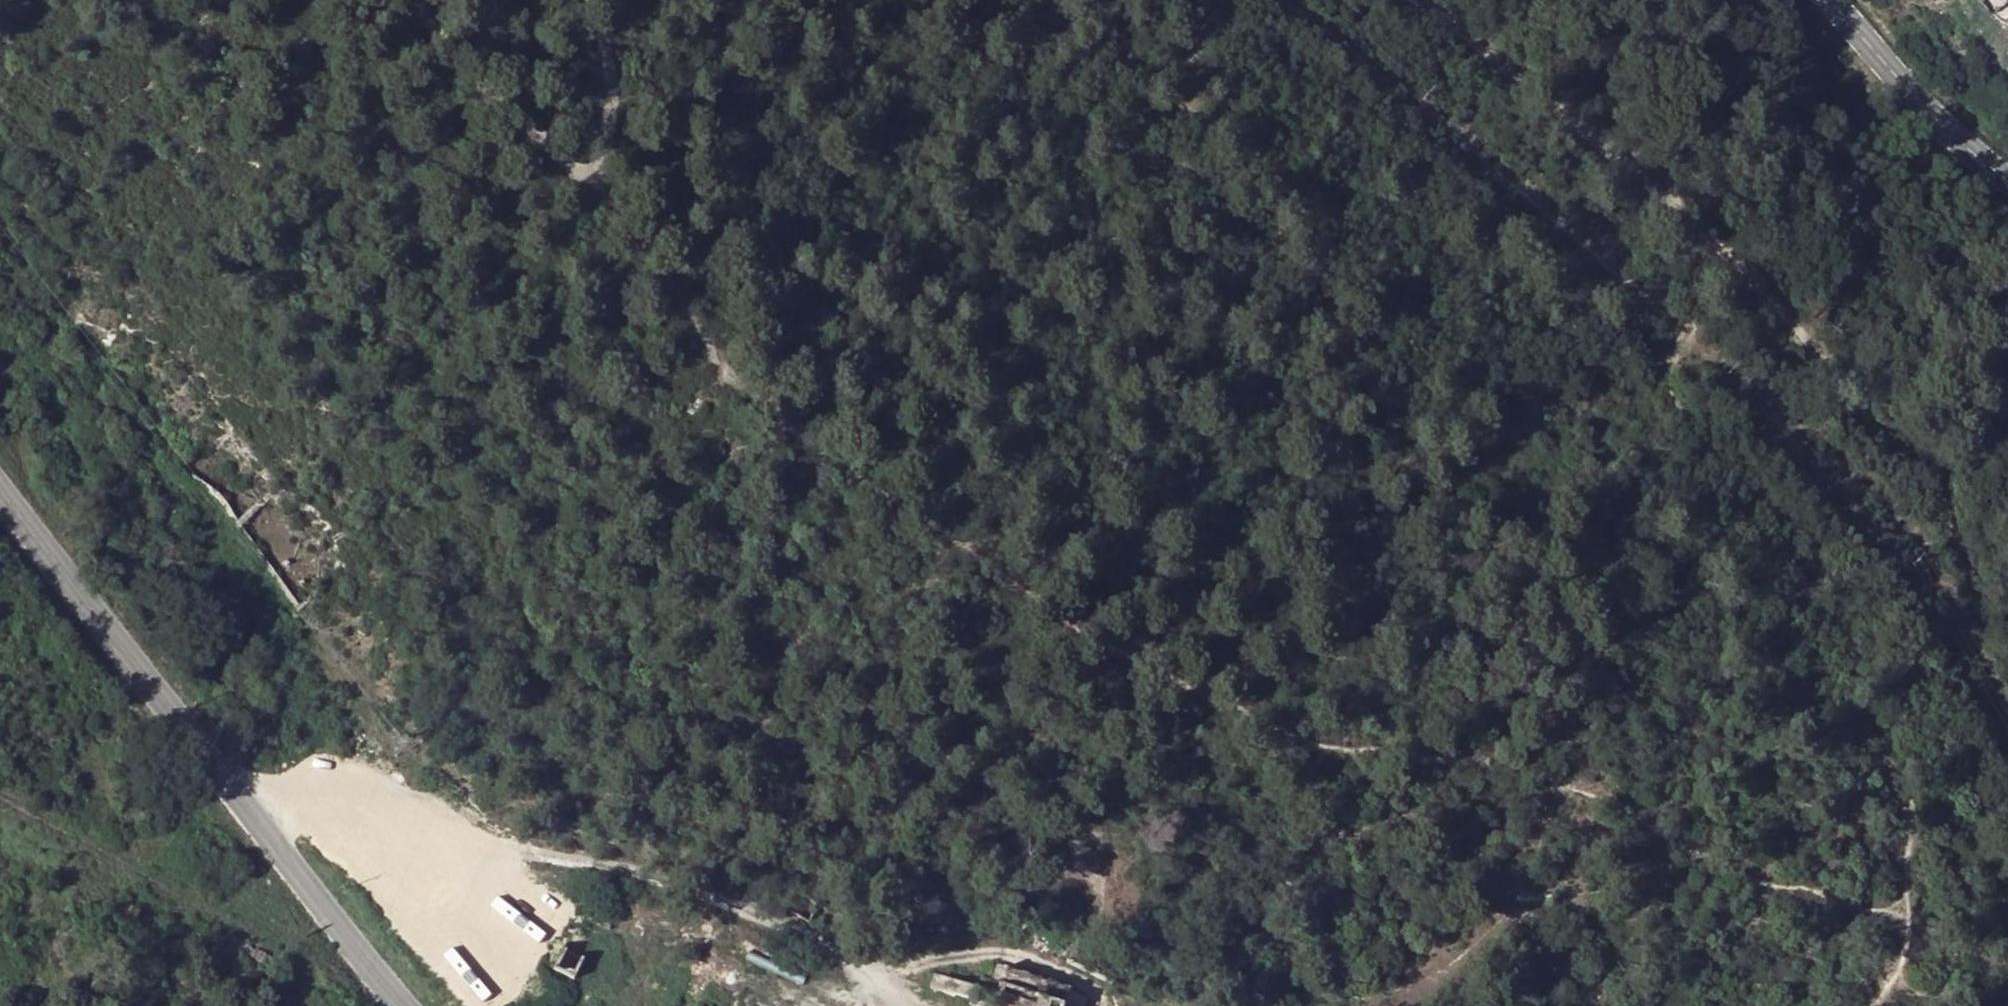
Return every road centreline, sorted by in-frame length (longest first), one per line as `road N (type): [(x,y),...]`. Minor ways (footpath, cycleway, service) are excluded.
road 1 (tertiary): [(0,493),(336,931),(404,1005)]
road 2 (track): [(593,0),(612,47),(611,152),(601,166),(577,168),(423,0)]
road 3 (tertiary): [(1832,0),(2007,184)]

